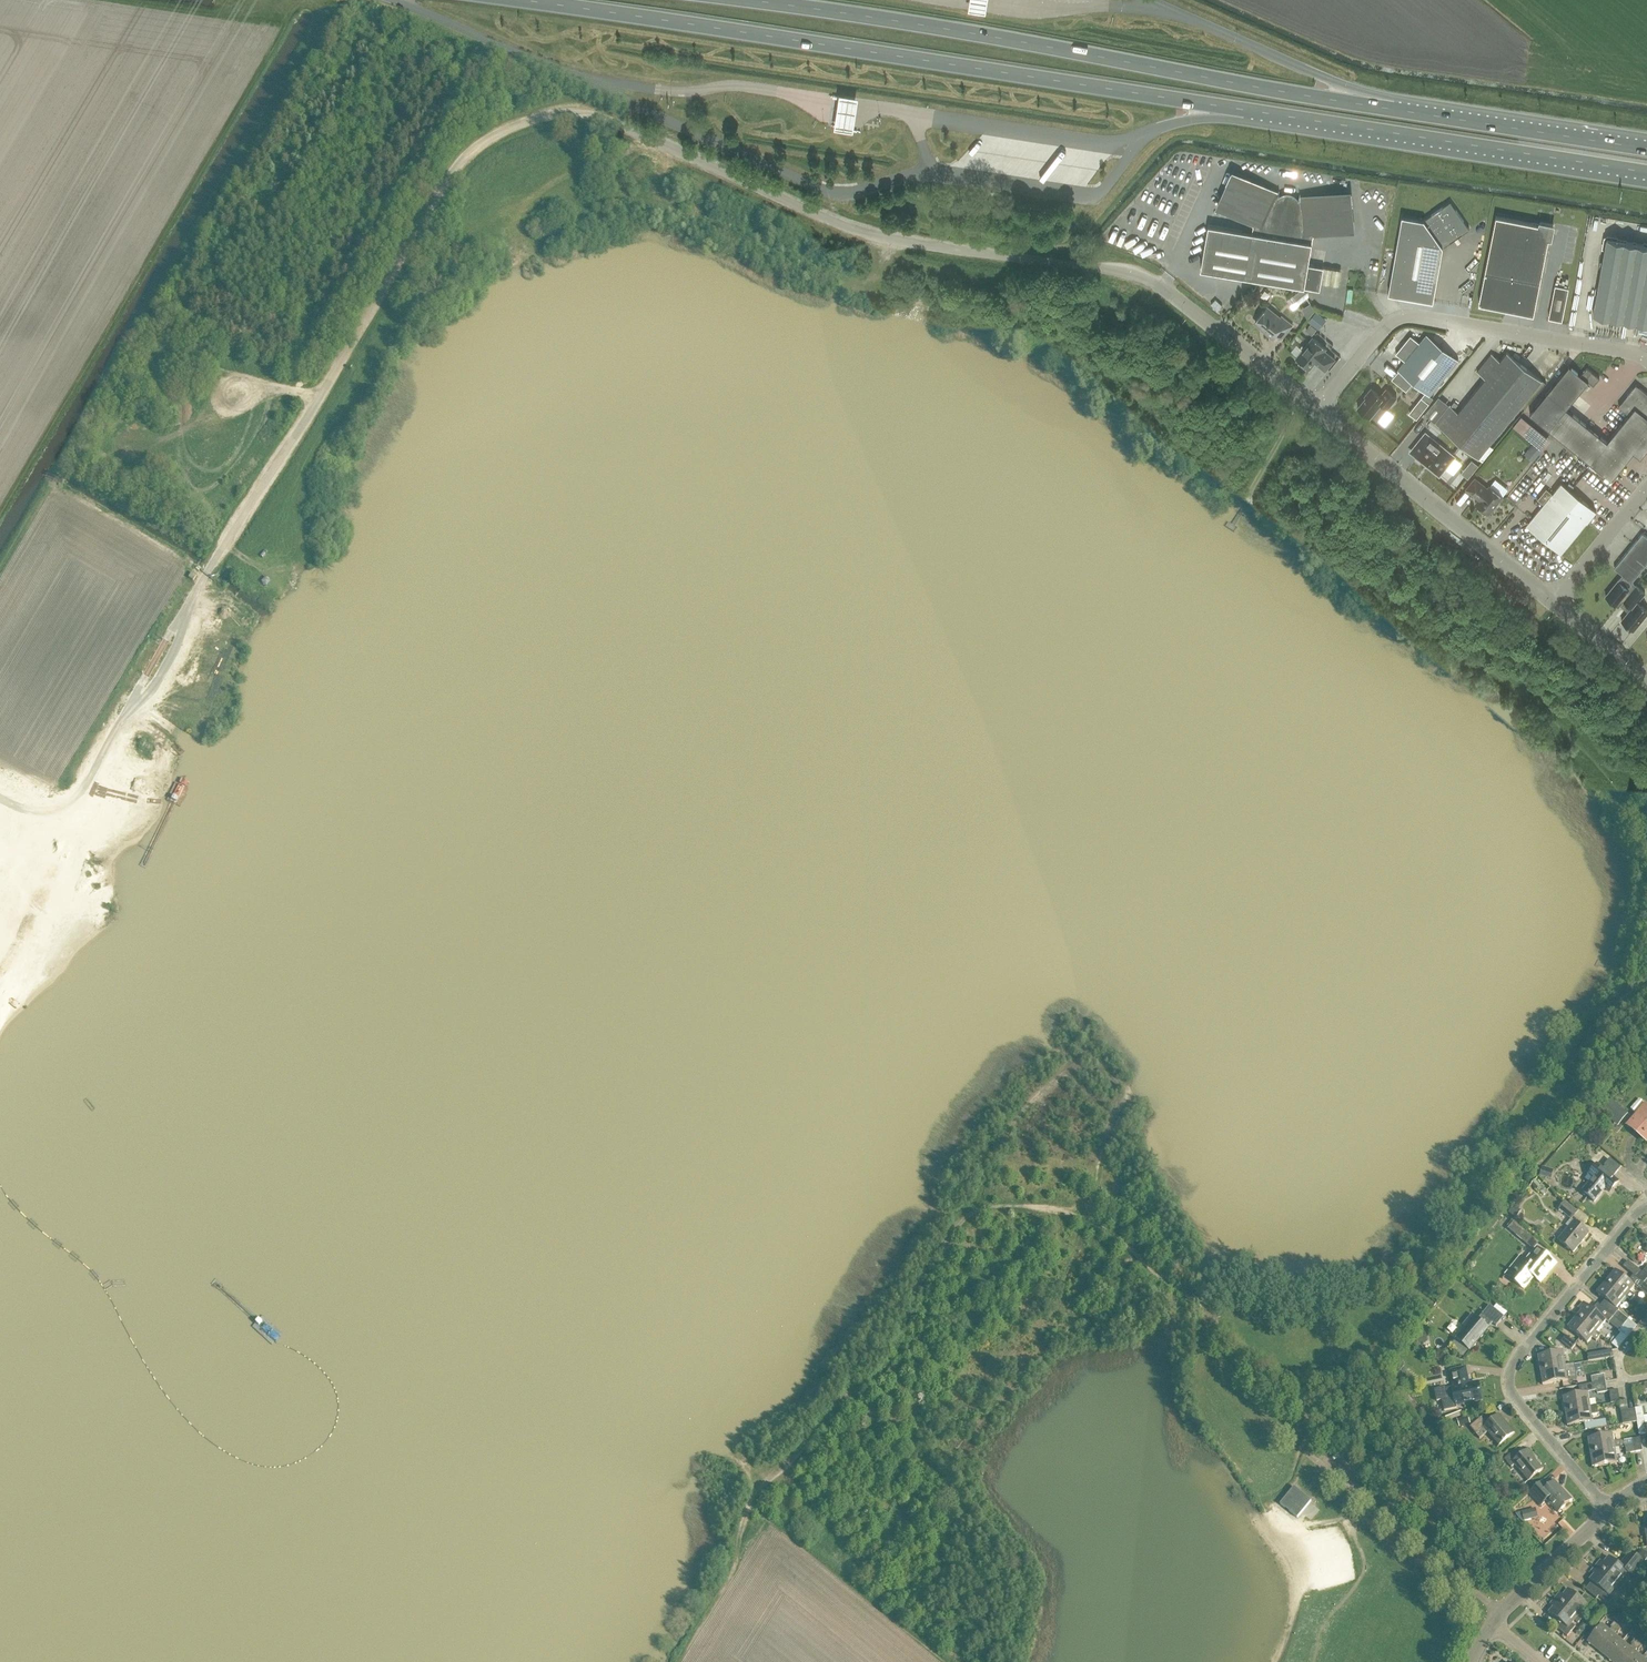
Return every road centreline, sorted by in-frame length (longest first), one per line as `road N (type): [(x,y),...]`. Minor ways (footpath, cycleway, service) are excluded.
road 1 (unclassified): [(213,563),(457,165),(498,132),(588,110),(882,239),(947,248)]
road 2 (trunk): [(513,0),(1254,111)]
road 3 (trunk): [(1396,110),(745,0)]
road 4 (unclassified): [(1312,410),(1154,285),(1105,267),(947,248)]
road 5 (trunk): [(1254,111),(1646,174)]
road 6 (residential): [(1646,1210),(1514,1362),(1509,1385),(1611,1512)]
road 7 (unclassified): [(1646,363),(1399,317),(1312,410)]
road 8 (unclassified): [(1552,605),(1312,410)]
road 9 (trunk): [(1646,145),(1396,110)]
road 10 (unclassified): [(1501,1614),(1306,1455)]
road 11 (trunk): [(1396,110),(1170,8)]
road 12 (trunk): [(394,0),(569,77)]
road 13 (unclassified): [(1552,605),(1646,488)]
road 14 (unclassified): [(1611,1512),(1501,1614)]
road 15 (trunk): [(1135,146),(1171,124),(1254,111)]
road 16 (unclassified): [(1646,681),(1552,605)]

